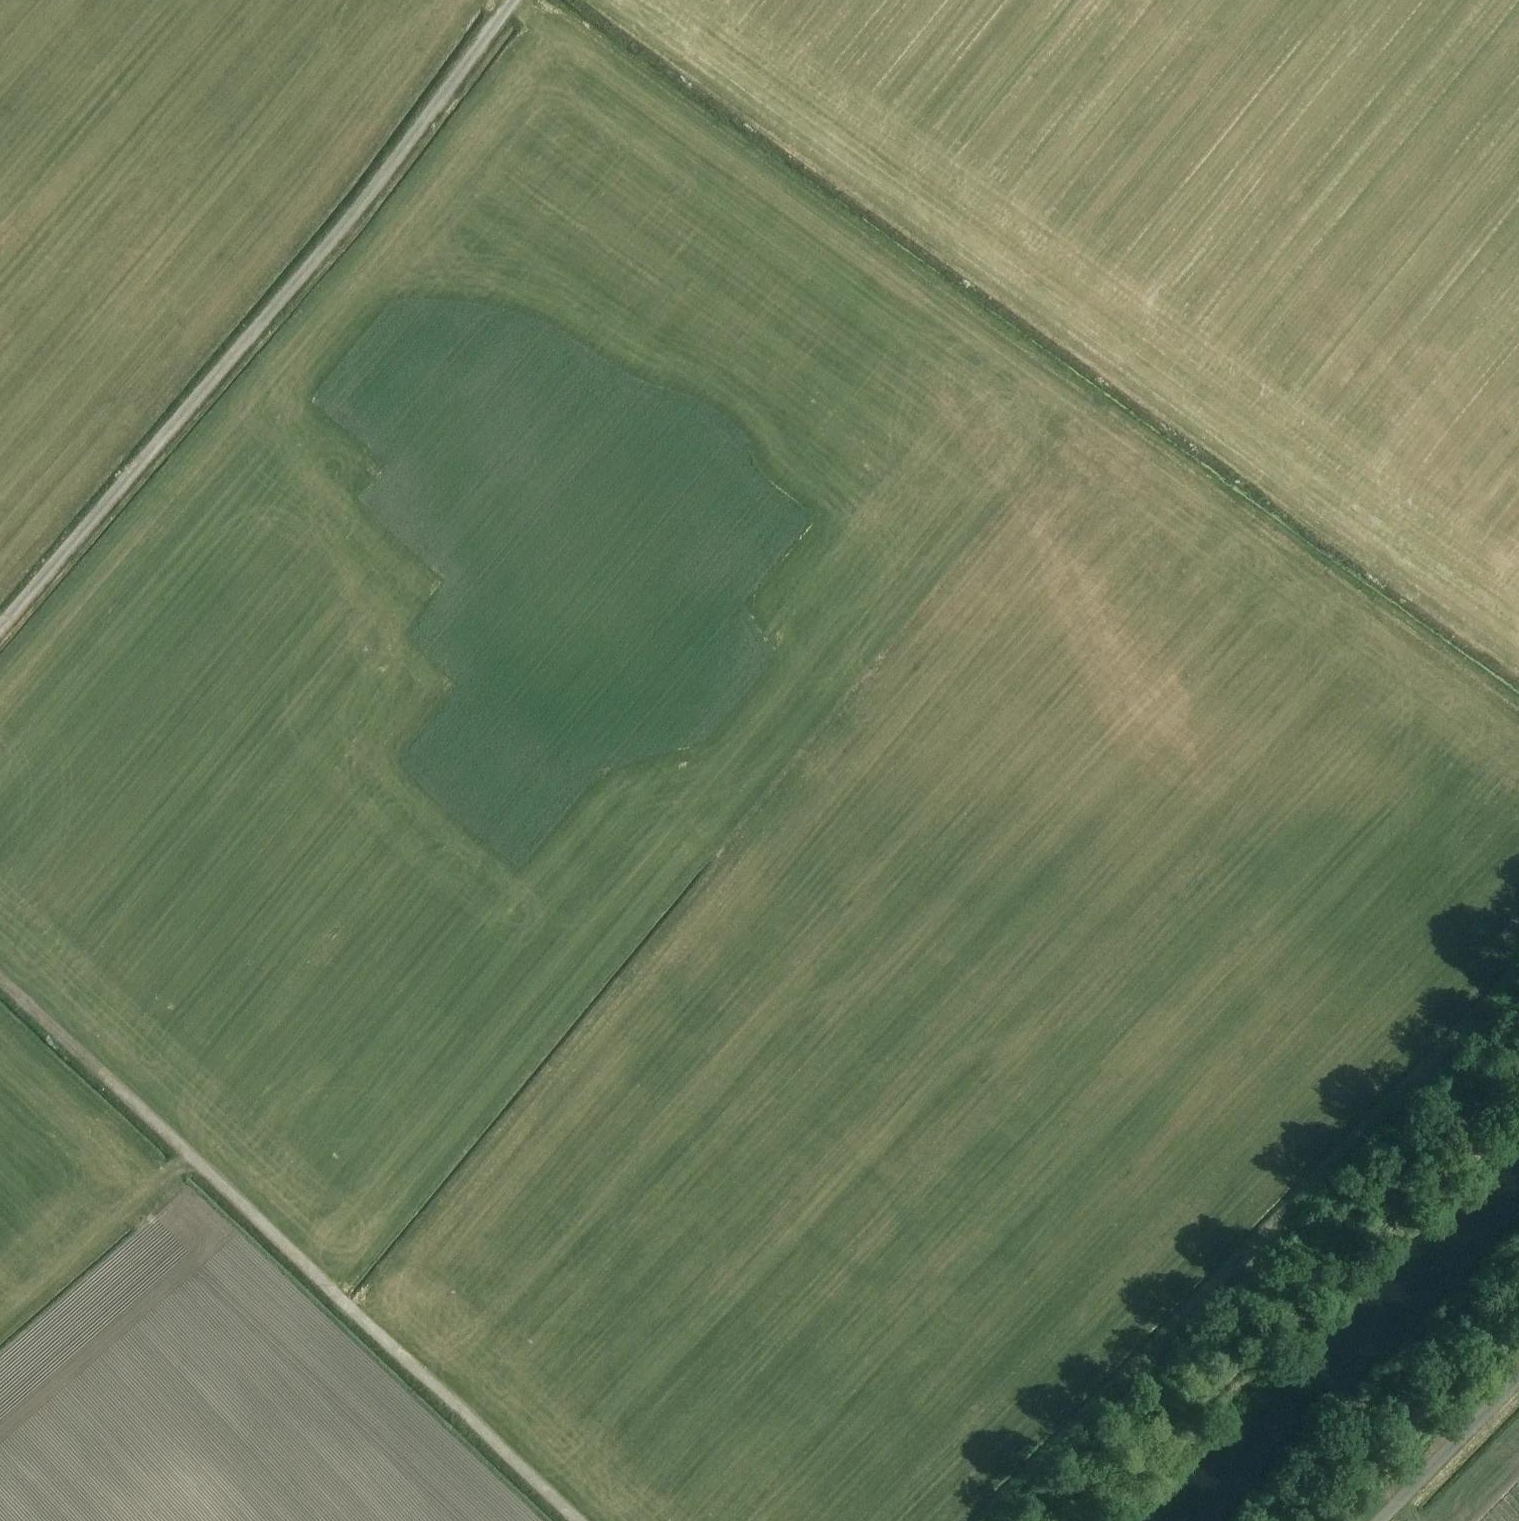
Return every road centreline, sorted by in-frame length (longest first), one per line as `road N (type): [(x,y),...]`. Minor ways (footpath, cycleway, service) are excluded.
road 1 (unclassified): [(0,628),(355,219),(516,0)]
road 2 (track): [(578,1520),(0,972)]
road 3 (unclassified): [(1378,1520),(1518,1377)]

